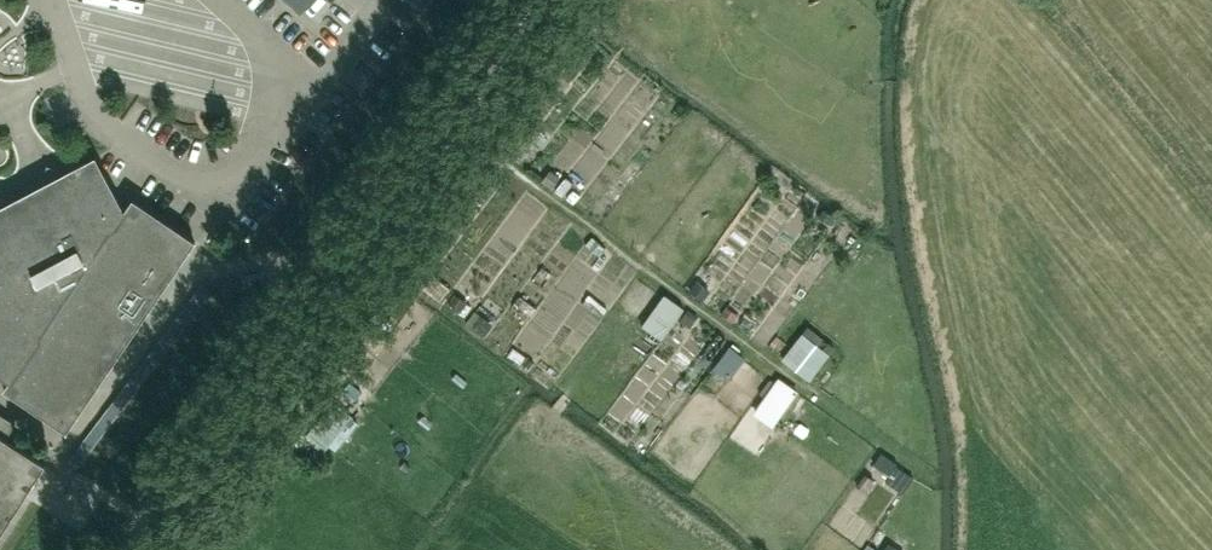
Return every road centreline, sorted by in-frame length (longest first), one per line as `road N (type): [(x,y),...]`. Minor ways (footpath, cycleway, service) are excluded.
road 1 (unclassified): [(146,549),(537,0)]

